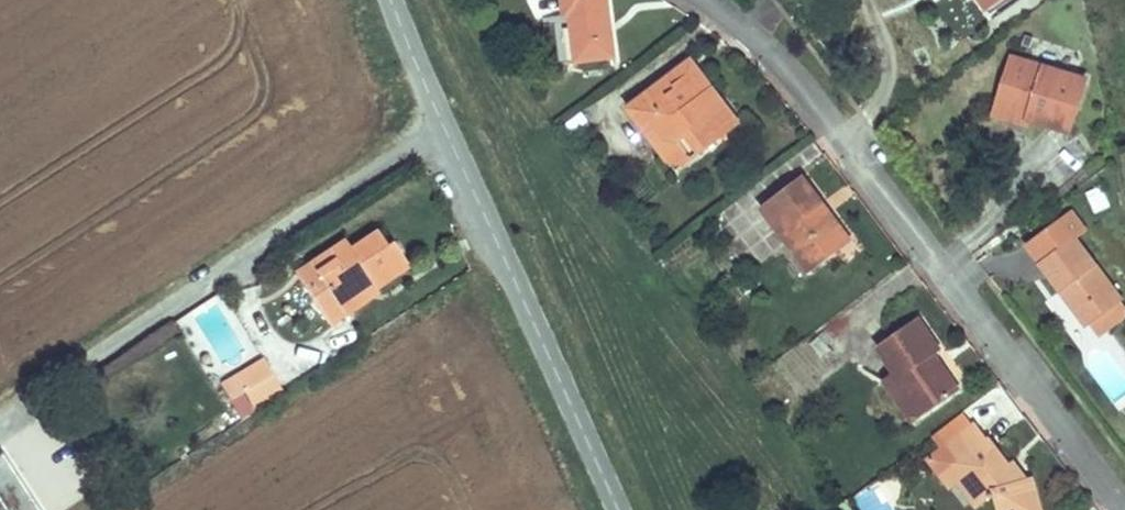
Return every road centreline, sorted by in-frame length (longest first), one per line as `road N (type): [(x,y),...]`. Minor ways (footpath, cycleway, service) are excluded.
road 1 (residential): [(709,0),(763,46),(923,239),(1124,508)]
road 2 (unclassified): [(617,509),(390,0)]

